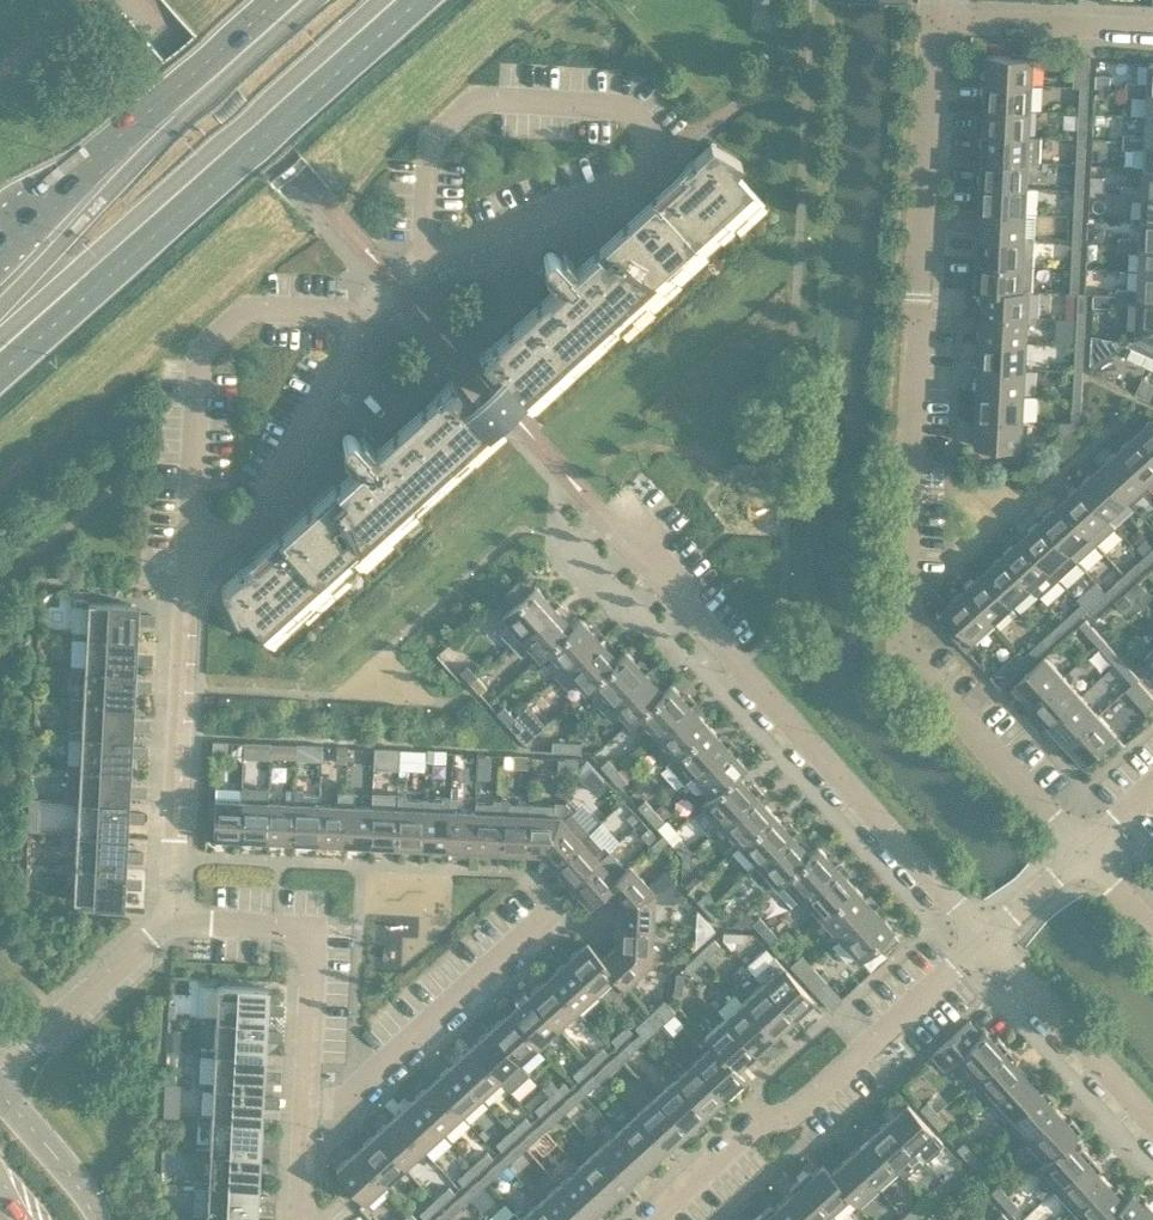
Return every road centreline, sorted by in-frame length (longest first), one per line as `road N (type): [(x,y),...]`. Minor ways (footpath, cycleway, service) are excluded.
road 1 (residential): [(1083,849),(904,638),(936,28),(958,11)]
road 2 (residential): [(595,502),(985,937)]
road 3 (trunk): [(0,372),(419,0)]
road 4 (residential): [(653,1219),(764,1122),(797,1111),(985,937)]
road 5 (residential): [(172,921),(169,838),(188,555)]
road 6 (trunk): [(277,0),(0,238)]
road 7 (residential): [(307,1102),(344,1099),(551,911)]
road 8 (residential): [(307,1102),(314,928),(172,921)]
road 9 (residential): [(985,937),(1152,1120)]
road 10 (residential): [(0,1069),(172,921)]
road 11 (residential): [(958,11),(1152,21)]
road 12 (tertiary): [(100,1219),(0,1093)]
road 13 (residential): [(985,937),(1083,849)]

